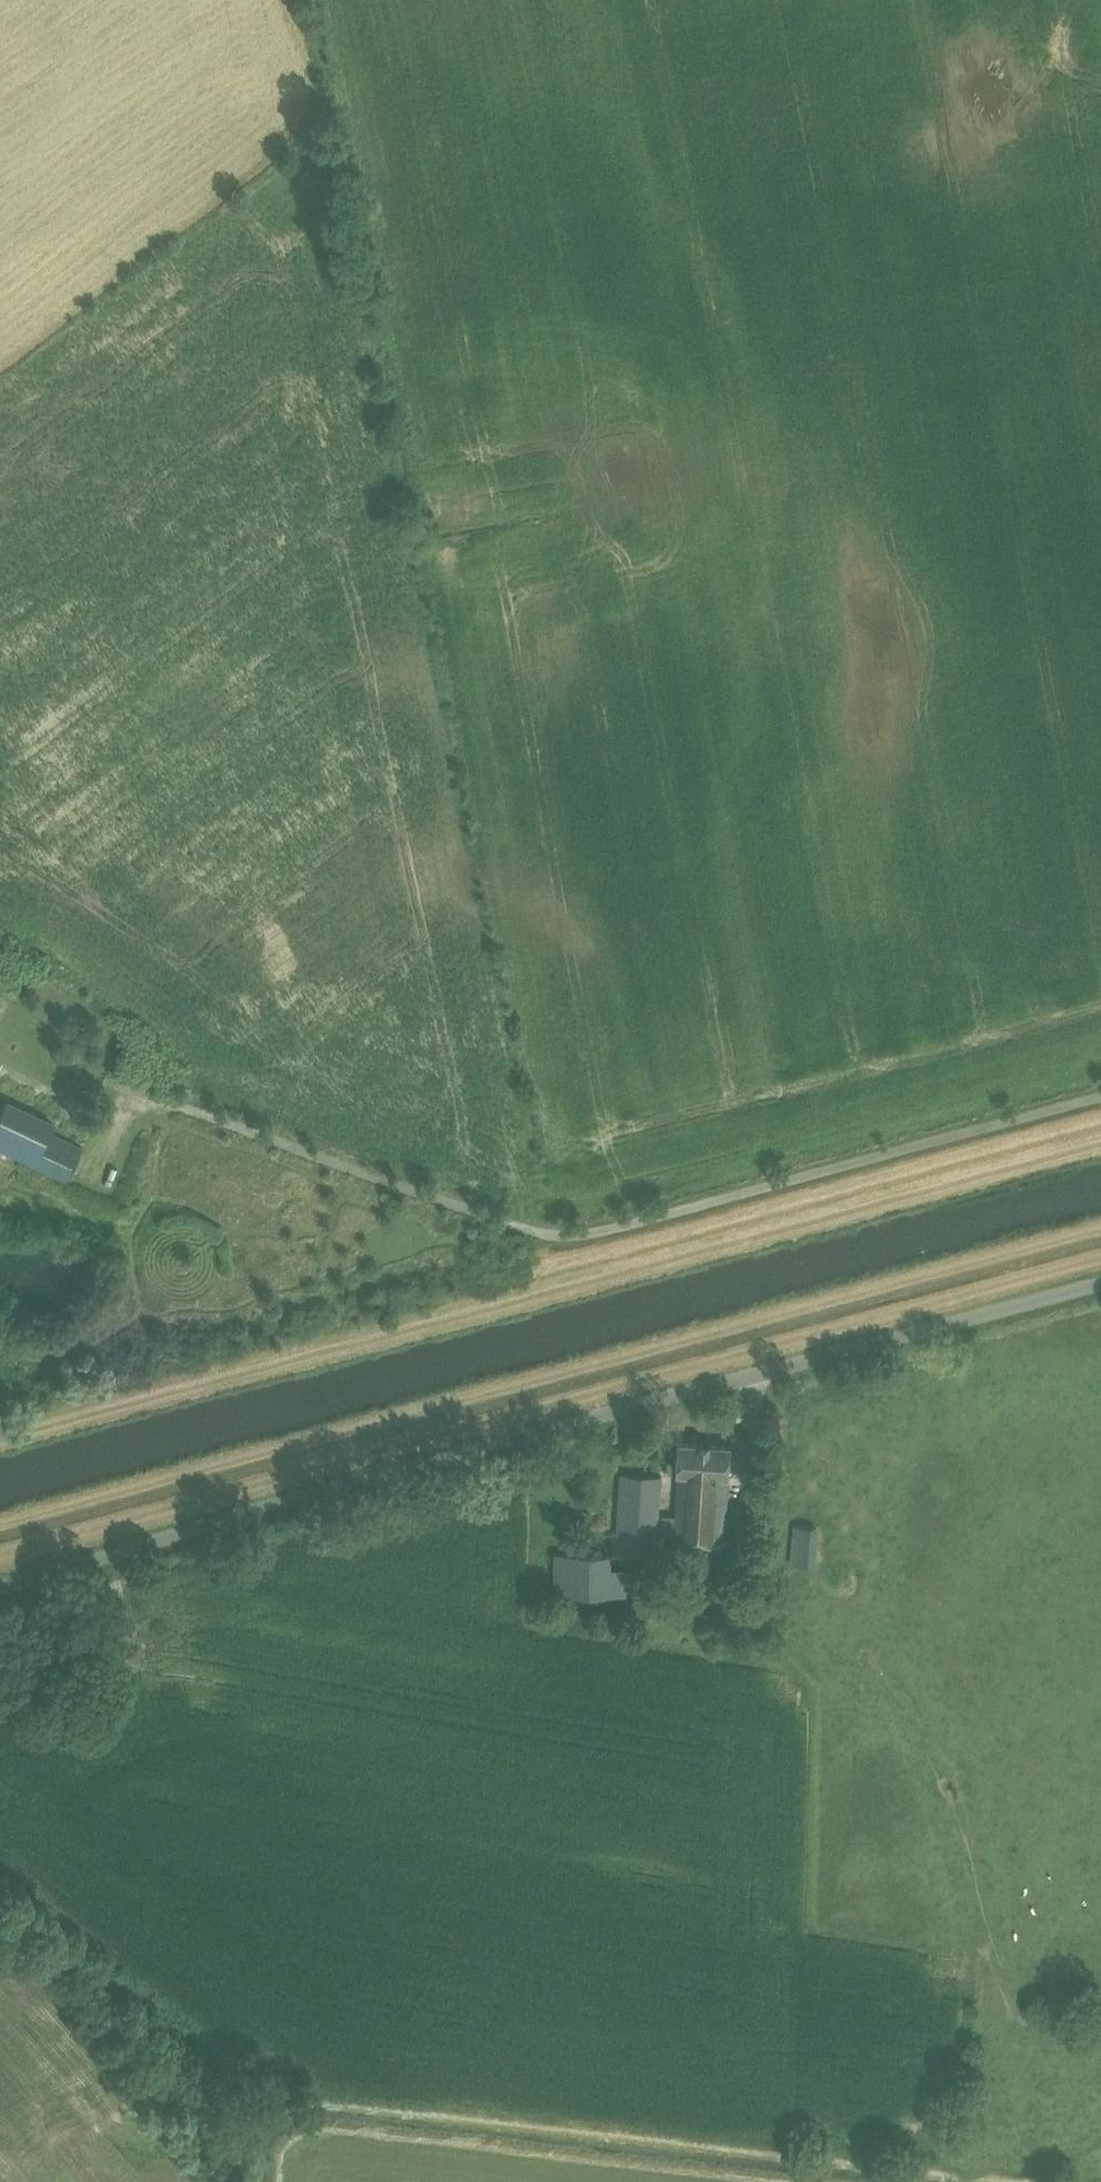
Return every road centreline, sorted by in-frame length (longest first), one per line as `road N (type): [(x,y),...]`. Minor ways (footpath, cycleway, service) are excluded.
road 1 (unclassified): [(0,1585),(1100,1283)]

